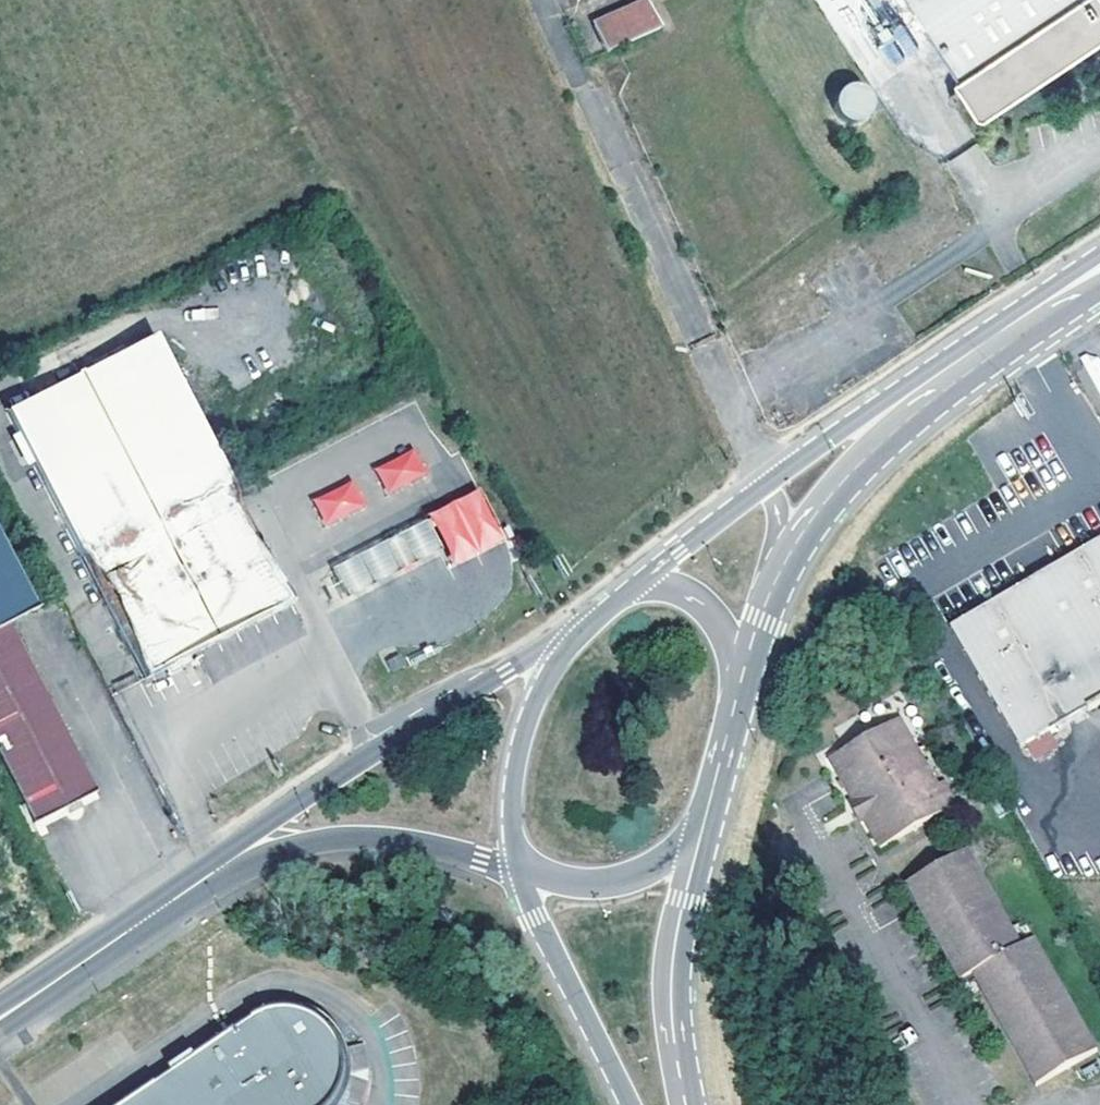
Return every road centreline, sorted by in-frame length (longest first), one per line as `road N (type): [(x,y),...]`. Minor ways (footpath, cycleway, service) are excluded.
road 1 (secondary): [(570,639),(264,825),(233,861)]
road 2 (primary): [(741,682),(788,554),(875,447),(892,405)]
road 3 (primary): [(892,405),(827,439),(630,584)]
road 4 (secondary): [(233,861),(384,836),(519,866)]
road 5 (secondary): [(233,861),(0,1018)]
road 6 (primary): [(519,866),(536,916),(630,1104)]
road 7 (primary): [(685,1104),(671,984),(697,848)]
road 8 (primary): [(1099,263),(892,405)]
road 9 (primary): [(570,639),(517,757),(519,866)]
road 10 (primary): [(519,866),(613,879),(697,848)]
road 11 (primary): [(697,848),(741,682)]
road 12 (primary): [(741,682),(731,644),(696,599),(630,584)]

